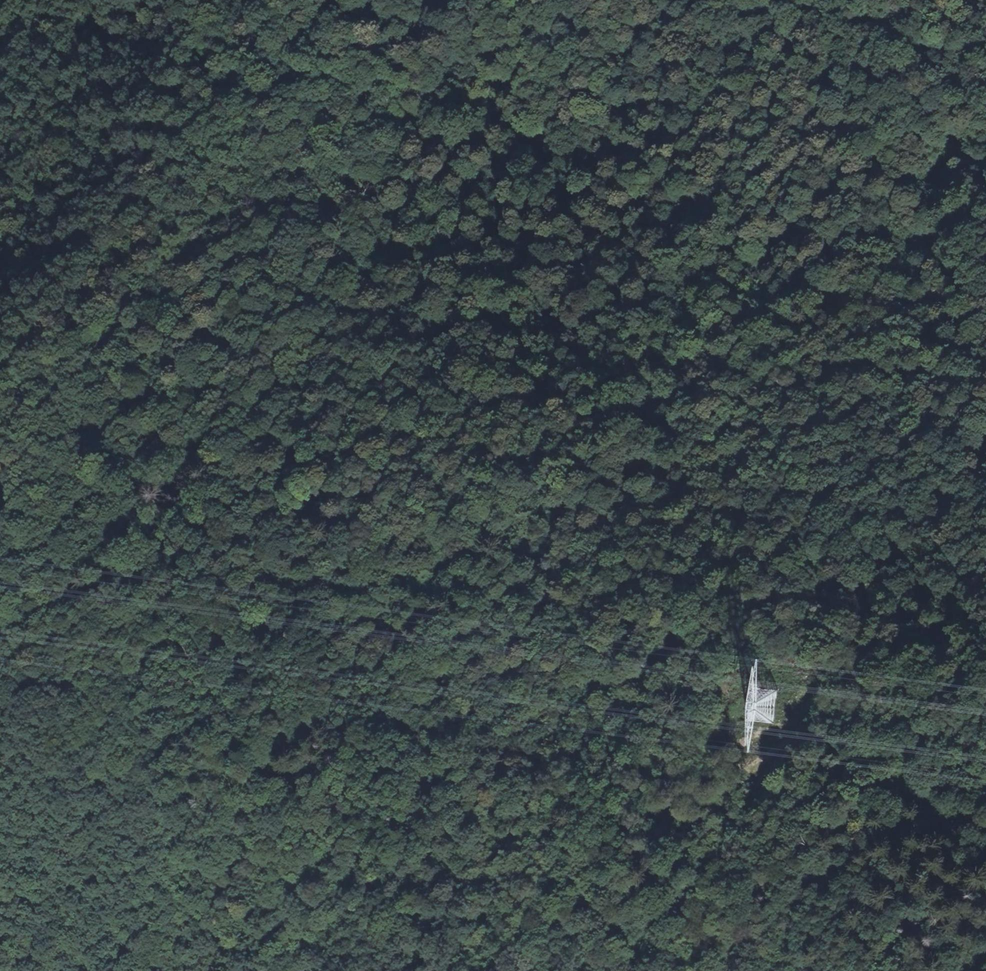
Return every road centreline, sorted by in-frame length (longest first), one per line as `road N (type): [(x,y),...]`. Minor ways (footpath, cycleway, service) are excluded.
road 1 (track): [(985,193),(913,279),(703,395),(586,446),(555,500),(464,747),(470,770),(525,736),(566,689),(590,699),(538,868),(543,970)]
road 2 (track): [(533,553),(516,527),(481,547),(299,729),(254,788),(246,704),(259,608),(311,535),(308,516),(38,627),(35,581),(81,435)]
road 3 (track): [(560,0),(515,81),(492,102),(382,122),(261,199),(128,330),(94,358),(36,383),(0,420)]
road 4 (track): [(0,534),(36,499),(37,455),(81,435),(108,410),(190,288),(317,163)]
road 5 (track): [(611,970),(671,921),(804,719)]

